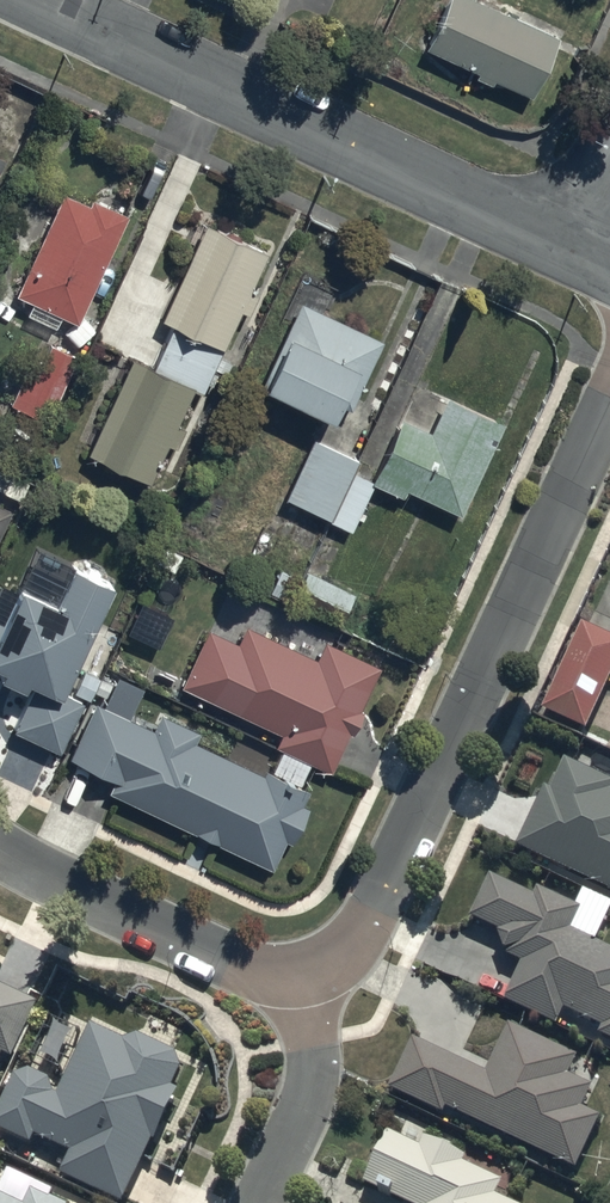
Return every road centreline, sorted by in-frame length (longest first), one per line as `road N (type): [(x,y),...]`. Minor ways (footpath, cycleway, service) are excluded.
road 1 (residential): [(609,396),(379,913),(345,954),(303,976)]
road 2 (residential): [(577,255),(36,0)]
road 3 (residential): [(303,976),(234,966),(0,844)]
road 4 (residential): [(303,976),(305,1105),(261,1202)]

